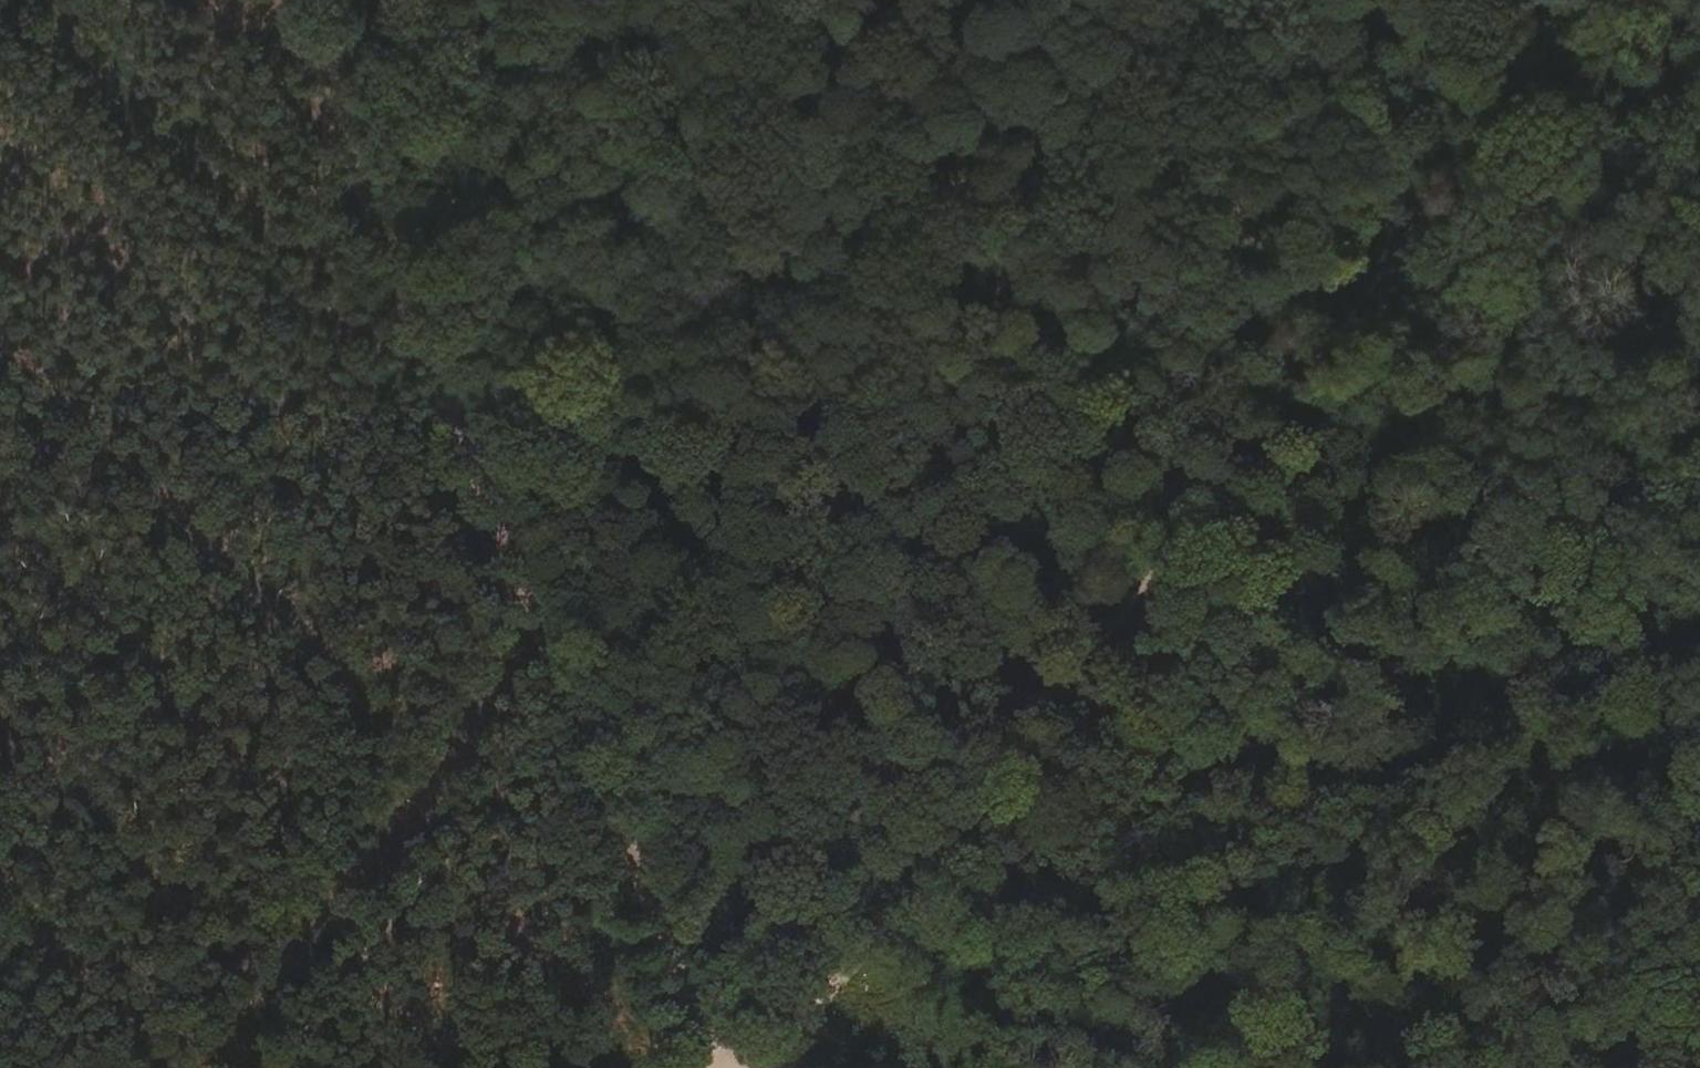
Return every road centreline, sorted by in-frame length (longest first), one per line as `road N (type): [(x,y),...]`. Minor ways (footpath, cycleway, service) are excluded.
road 1 (track): [(1607,0),(772,1067)]
road 2 (track): [(289,0),(729,1067)]

